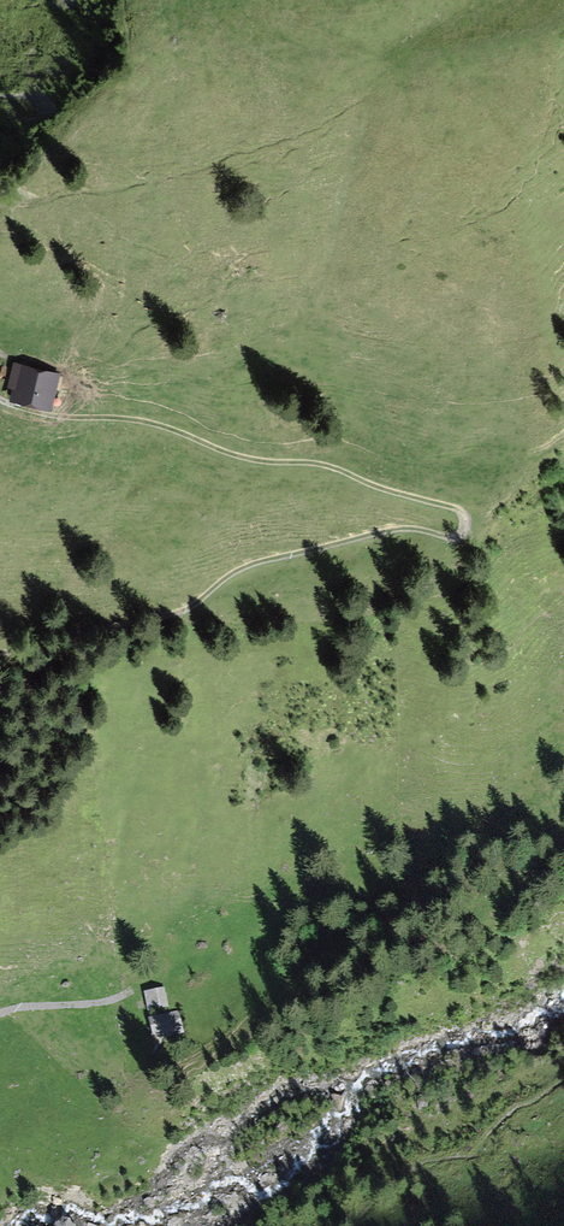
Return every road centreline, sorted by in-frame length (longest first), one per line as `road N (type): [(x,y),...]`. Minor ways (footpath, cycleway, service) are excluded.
road 1 (track): [(466,521),(458,537),(392,529),(265,560),(182,611),(0,654)]
road 2 (track): [(0,398),(67,418),(142,421),(250,459),(323,464),(454,507),(466,521)]
road 3 (track): [(0,1014),(105,1003),(132,992)]

